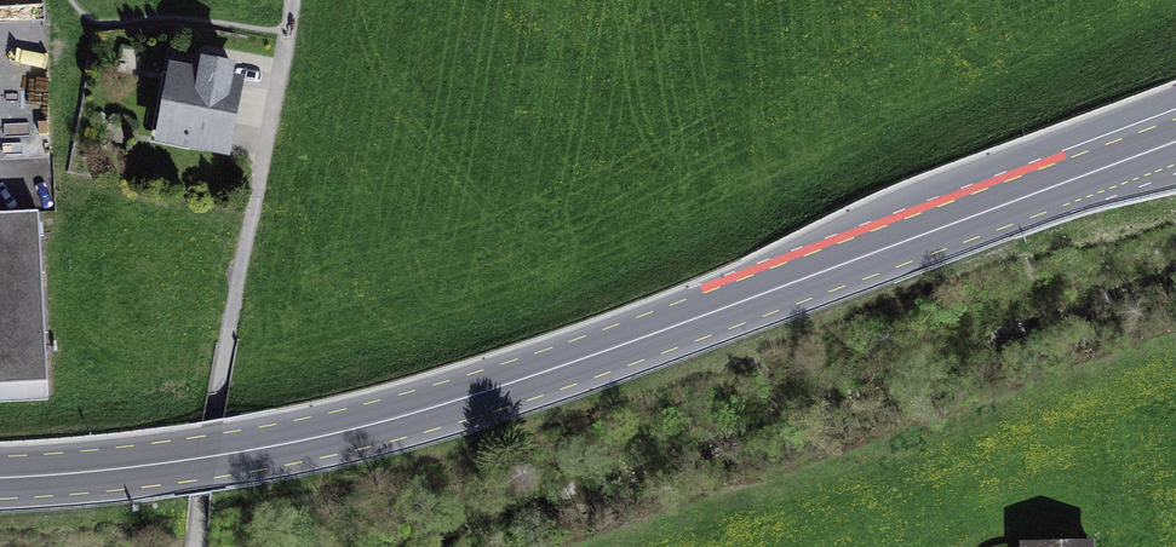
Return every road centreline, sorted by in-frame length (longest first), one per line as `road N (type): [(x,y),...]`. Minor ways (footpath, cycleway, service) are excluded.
road 1 (secondary): [(0,477),(184,461),(402,417),(617,348),(856,259)]
road 2 (secondary): [(1175,94),(904,197),(856,259)]
road 3 (secondary): [(856,259),(1175,145)]
road 4 (track): [(212,424),(196,546)]

